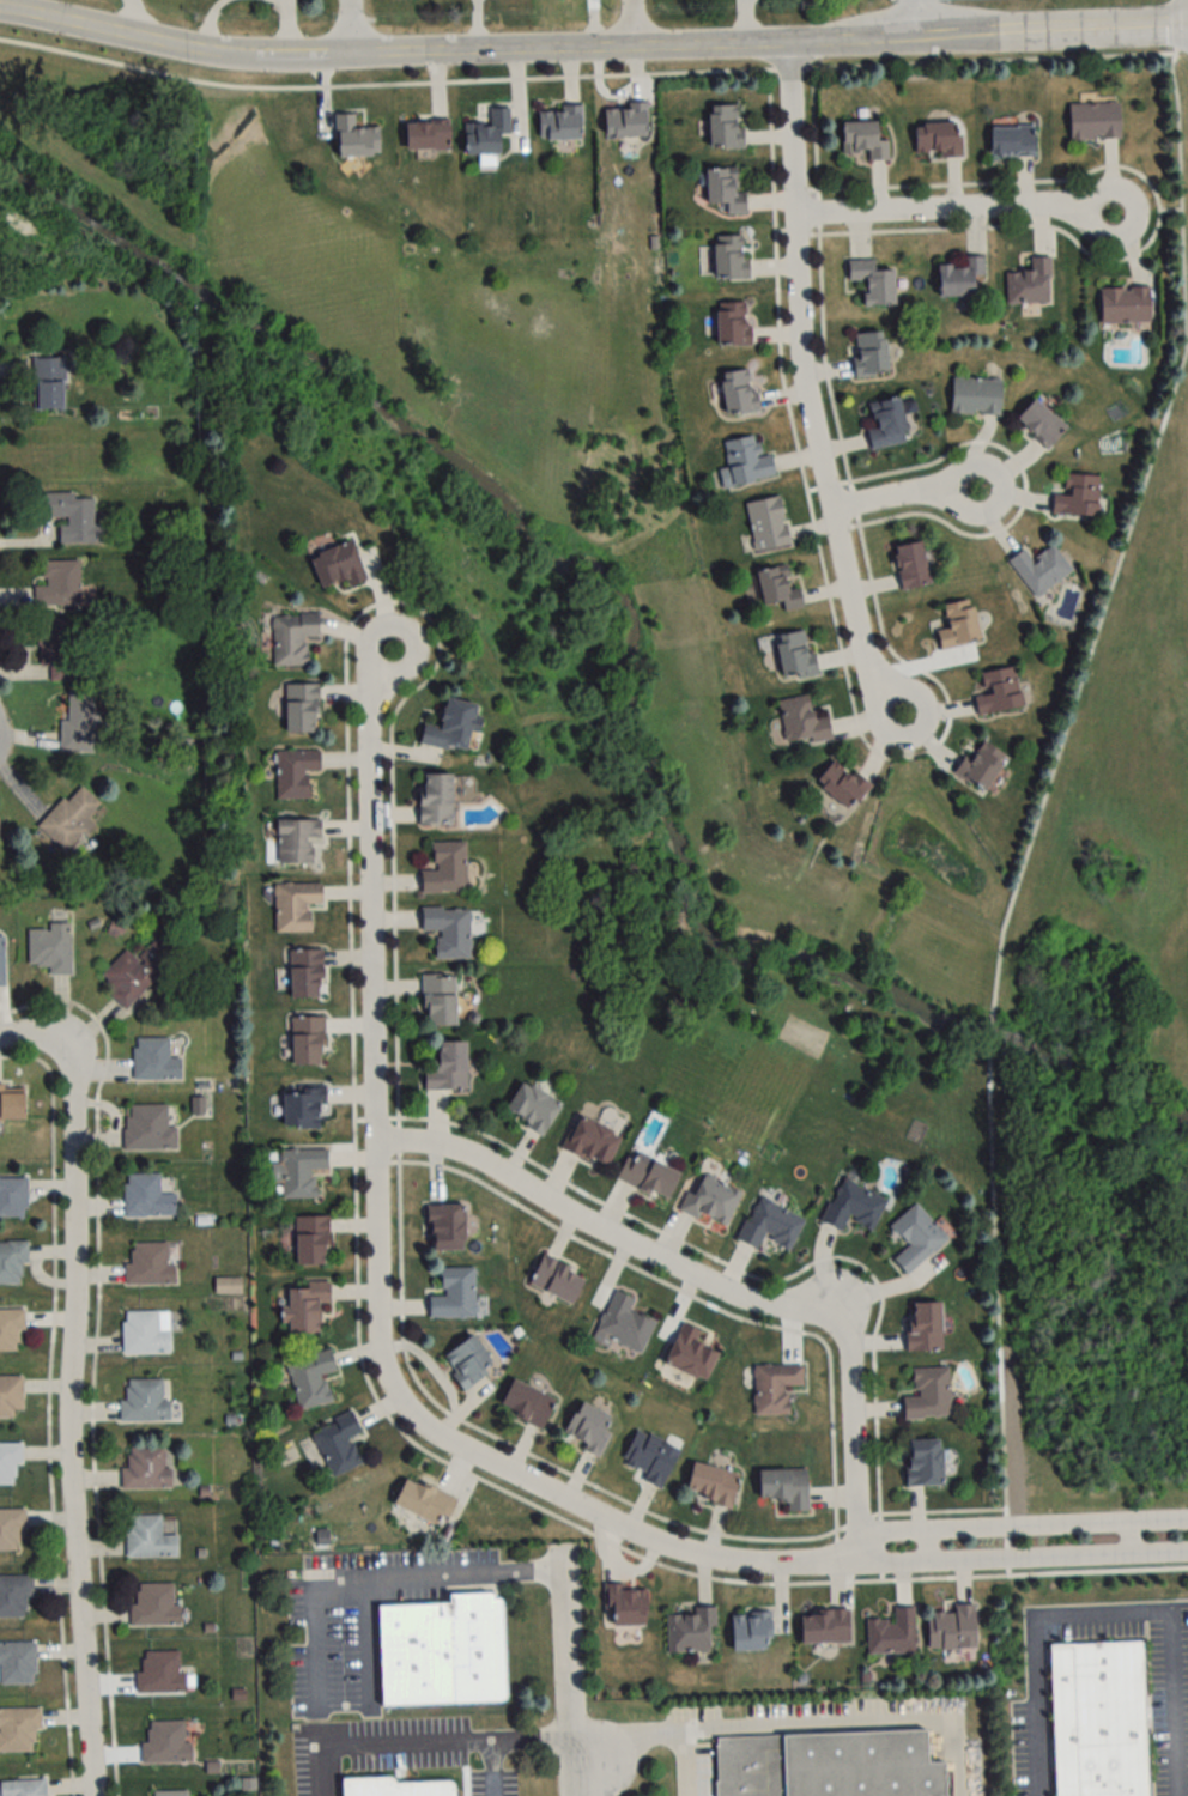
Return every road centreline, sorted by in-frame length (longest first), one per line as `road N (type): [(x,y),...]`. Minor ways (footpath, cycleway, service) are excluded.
road 1 (residential): [(875,1552),(786,1566),(699,1558),(435,1436),(392,1387),(382,1361),(371,715),(392,648)]
road 2 (residential): [(0,10),(346,56),(1187,25)]
road 3 (residential): [(91,1795),(68,1464),(75,1092),(67,1054)]
road 4 (residential): [(875,1552),(860,1525),(845,1329),(818,1310),(742,1300),(483,1160),(428,1145),(377,1143)]
road 5 (residential): [(789,44),(802,375),(865,661),(903,720)]
road 6 (residential): [(1187,1518),(886,1529),(875,1552),(887,1566),(1187,1554)]
road 7 (residential): [(793,216),(1103,212)]
road 8 (residential): [(573,1795),(559,1551)]
road 9 (residential): [(830,511),(986,483)]

